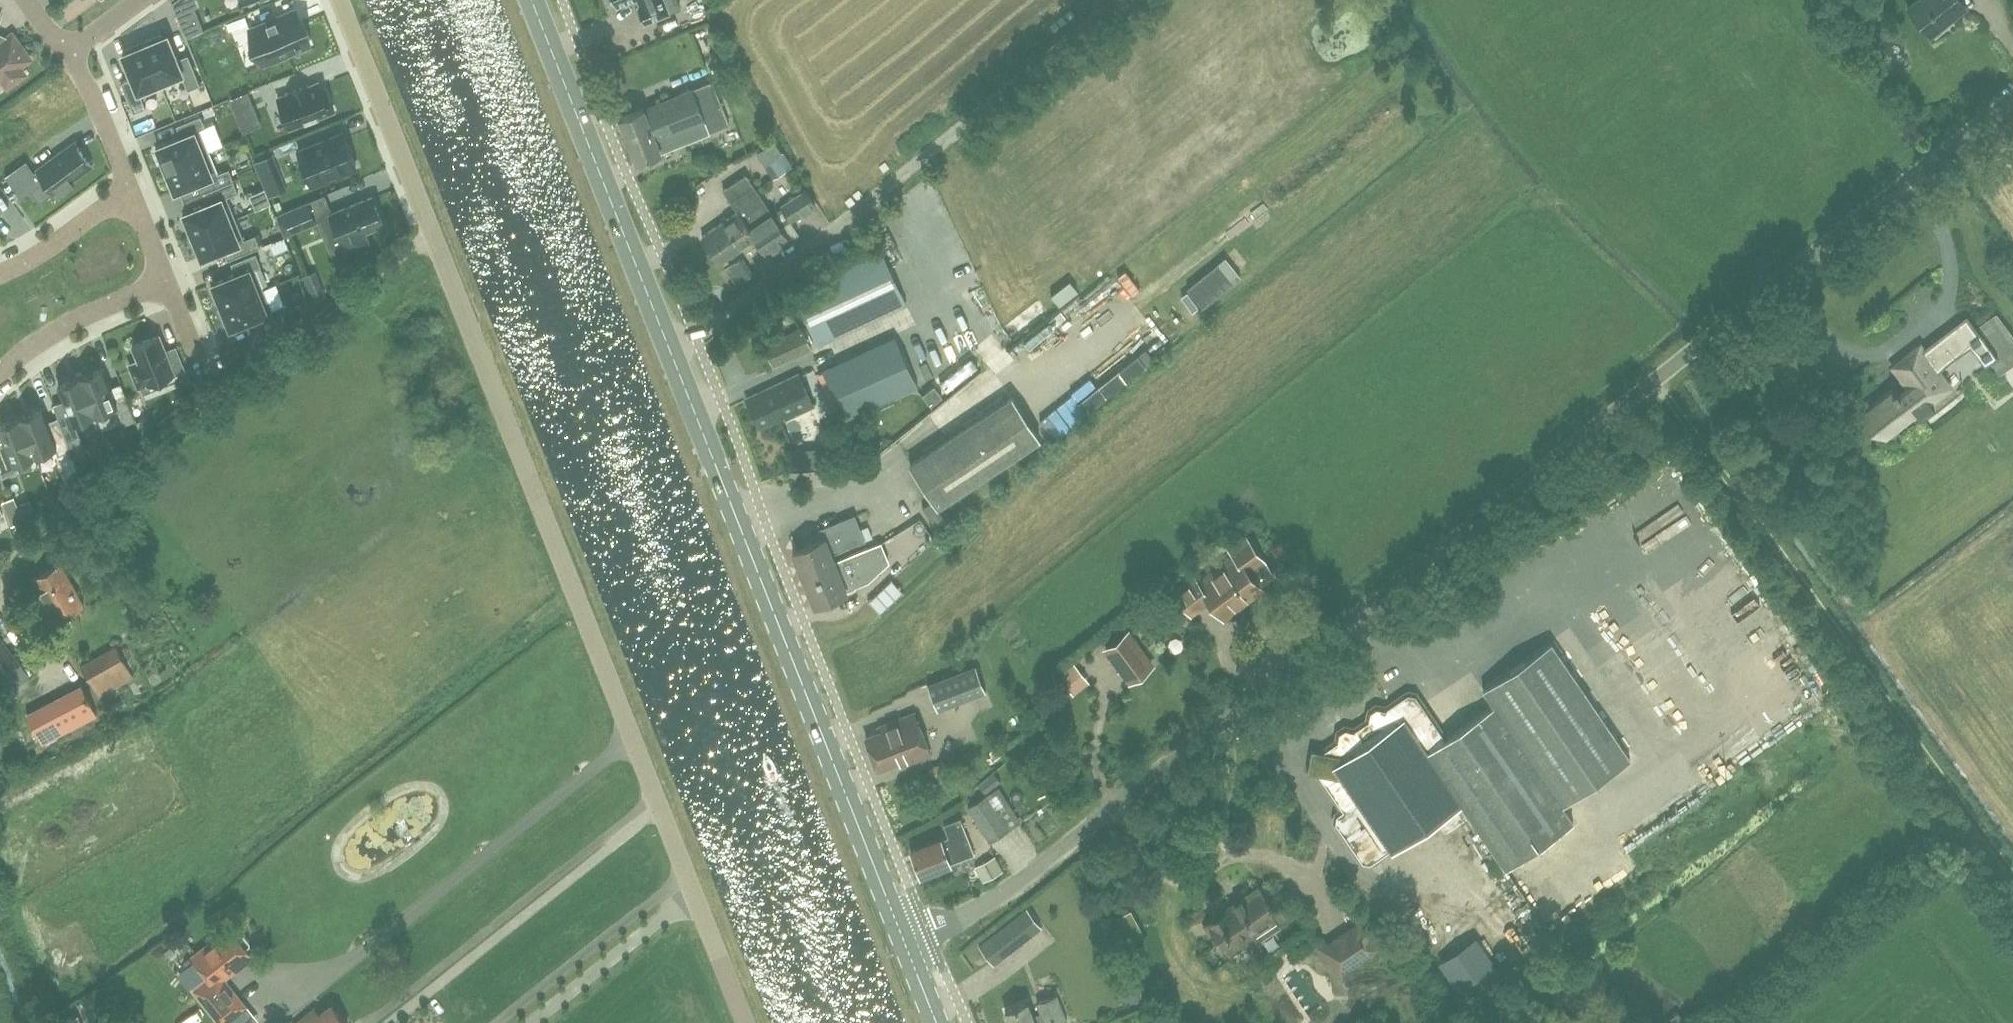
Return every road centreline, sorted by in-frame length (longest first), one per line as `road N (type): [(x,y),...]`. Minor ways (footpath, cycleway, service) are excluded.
road 1 (unclassified): [(905,941),(1015,886),(2012,100)]
road 2 (unclassified): [(745,1022),(340,0)]
road 3 (secondary): [(905,941),(532,0)]
road 4 (residential): [(166,285),(76,321),(0,372)]
road 5 (residential): [(131,188),(0,274)]
road 6 (residential): [(68,54),(131,188)]

